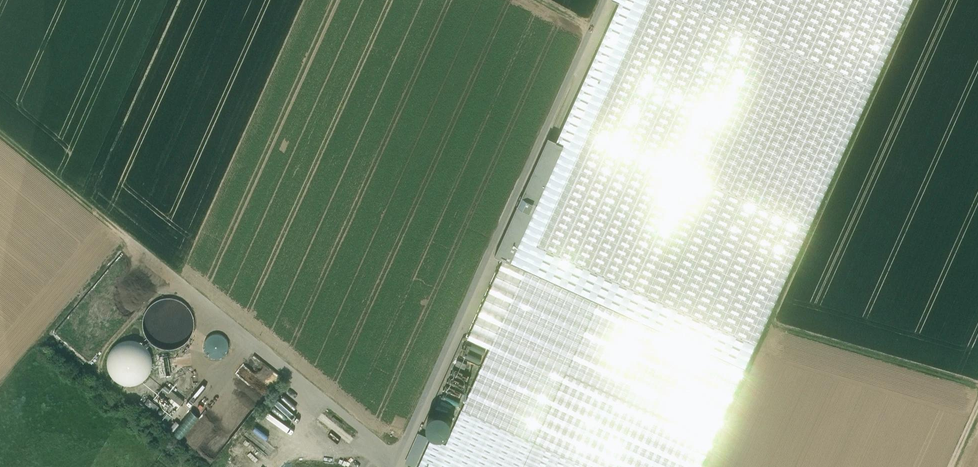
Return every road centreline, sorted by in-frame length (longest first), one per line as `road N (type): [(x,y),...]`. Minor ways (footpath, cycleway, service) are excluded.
road 1 (unclassified): [(603,0),(392,466)]
road 2 (track): [(397,456),(0,134)]

